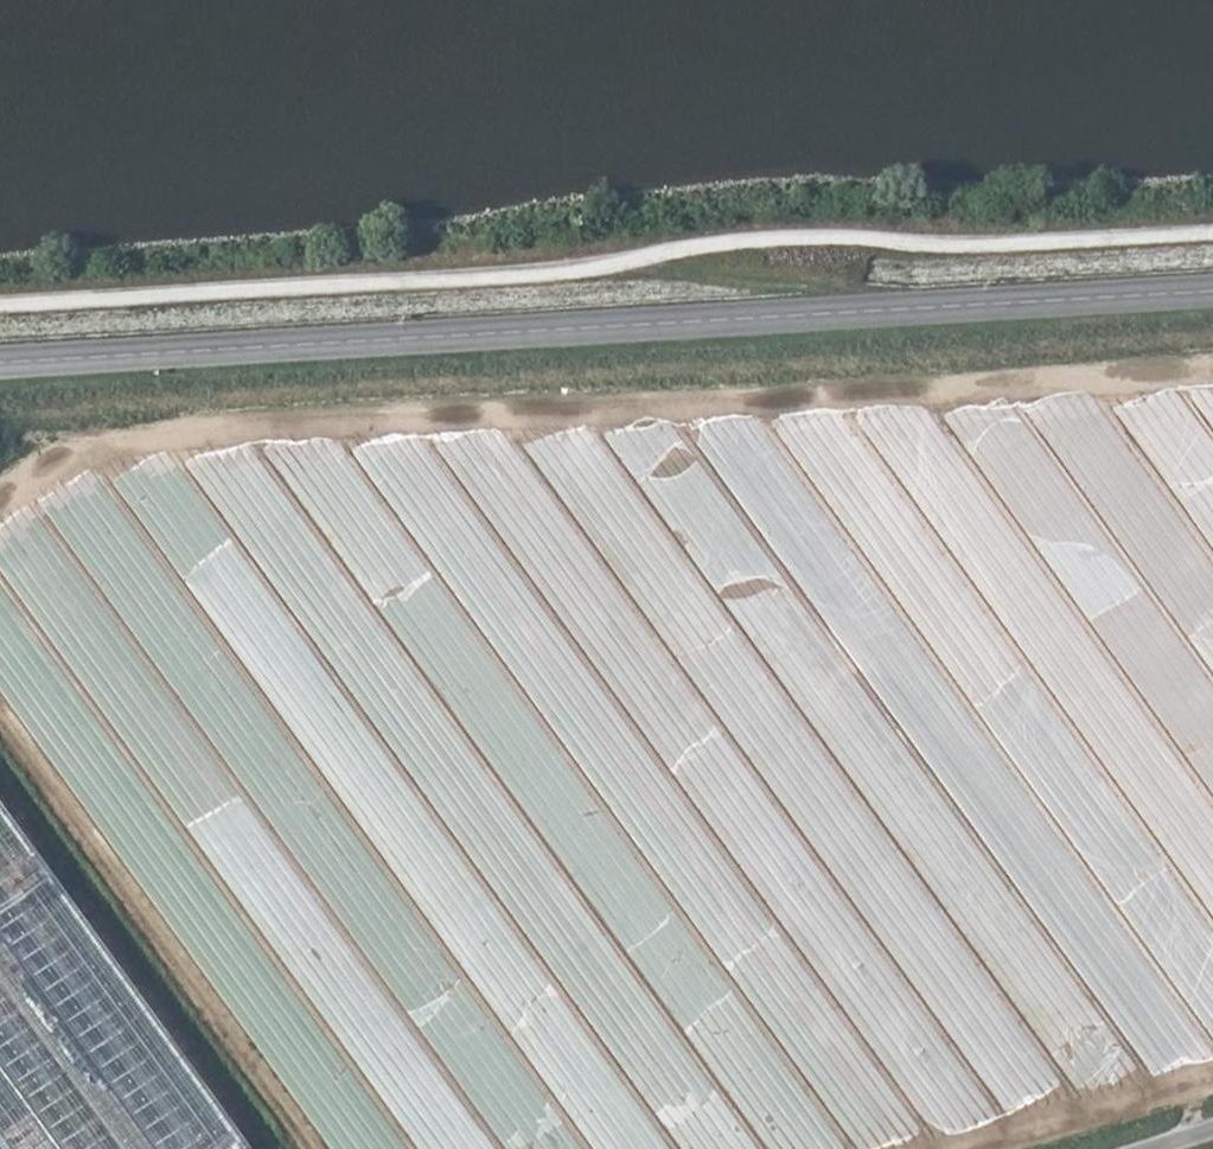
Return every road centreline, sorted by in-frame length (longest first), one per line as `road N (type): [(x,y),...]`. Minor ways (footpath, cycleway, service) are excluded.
road 1 (secondary): [(0,365),(1212,293)]

